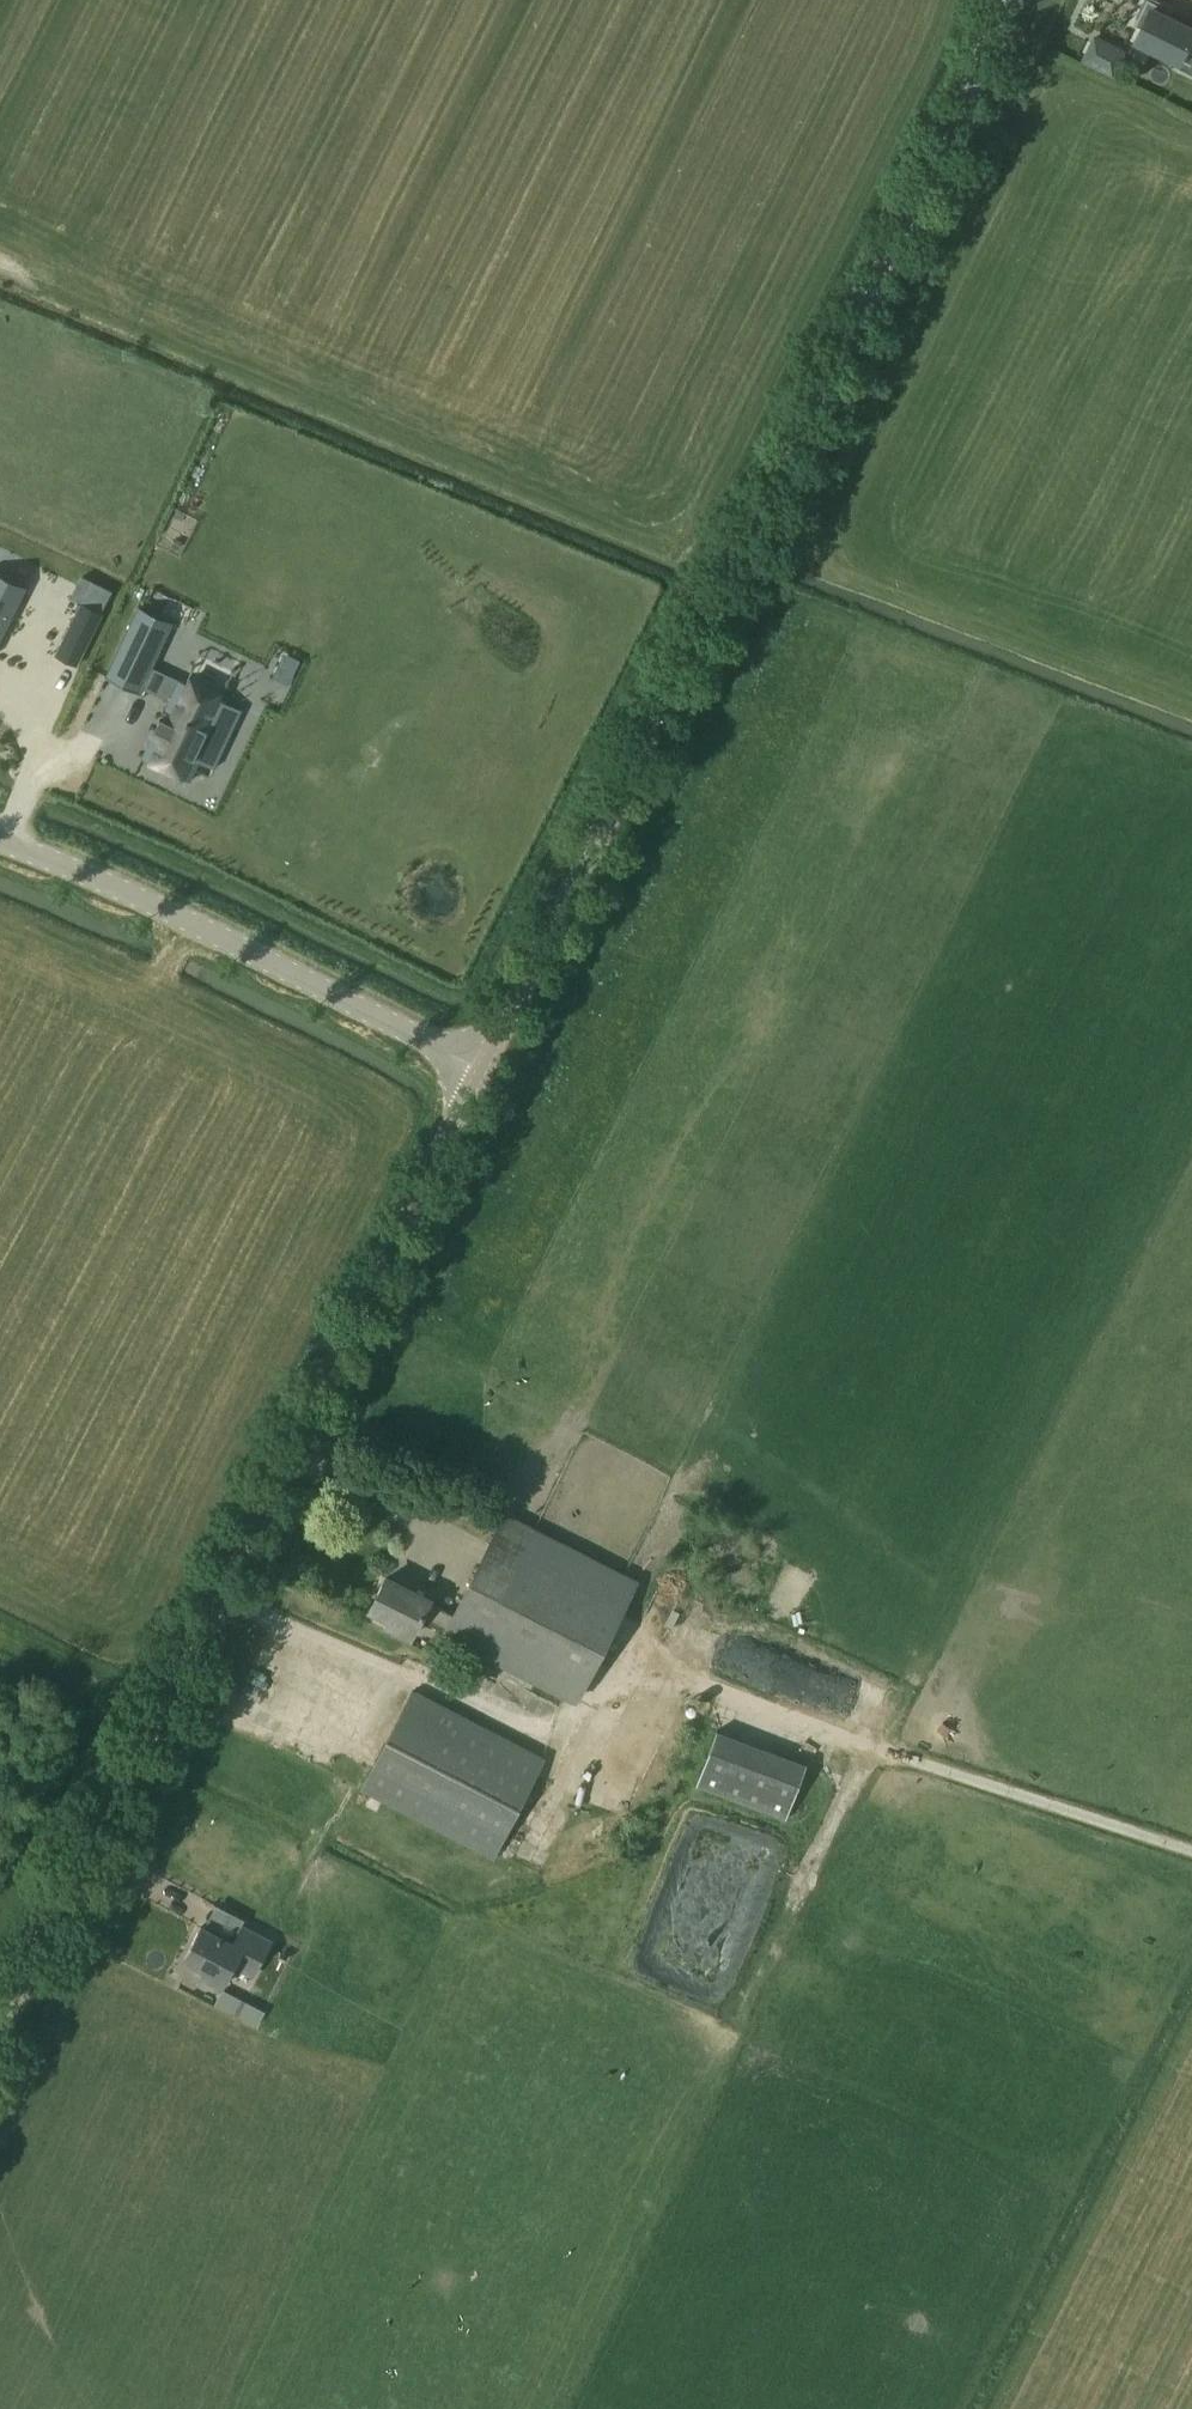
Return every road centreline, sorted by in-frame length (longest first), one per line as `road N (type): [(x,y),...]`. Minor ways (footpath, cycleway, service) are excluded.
road 1 (unclassified): [(482,1065),(935,168),(1004,0)]
road 2 (unclassified): [(0,2027),(482,1065)]
road 3 (unclassified): [(482,1065),(0,841)]

